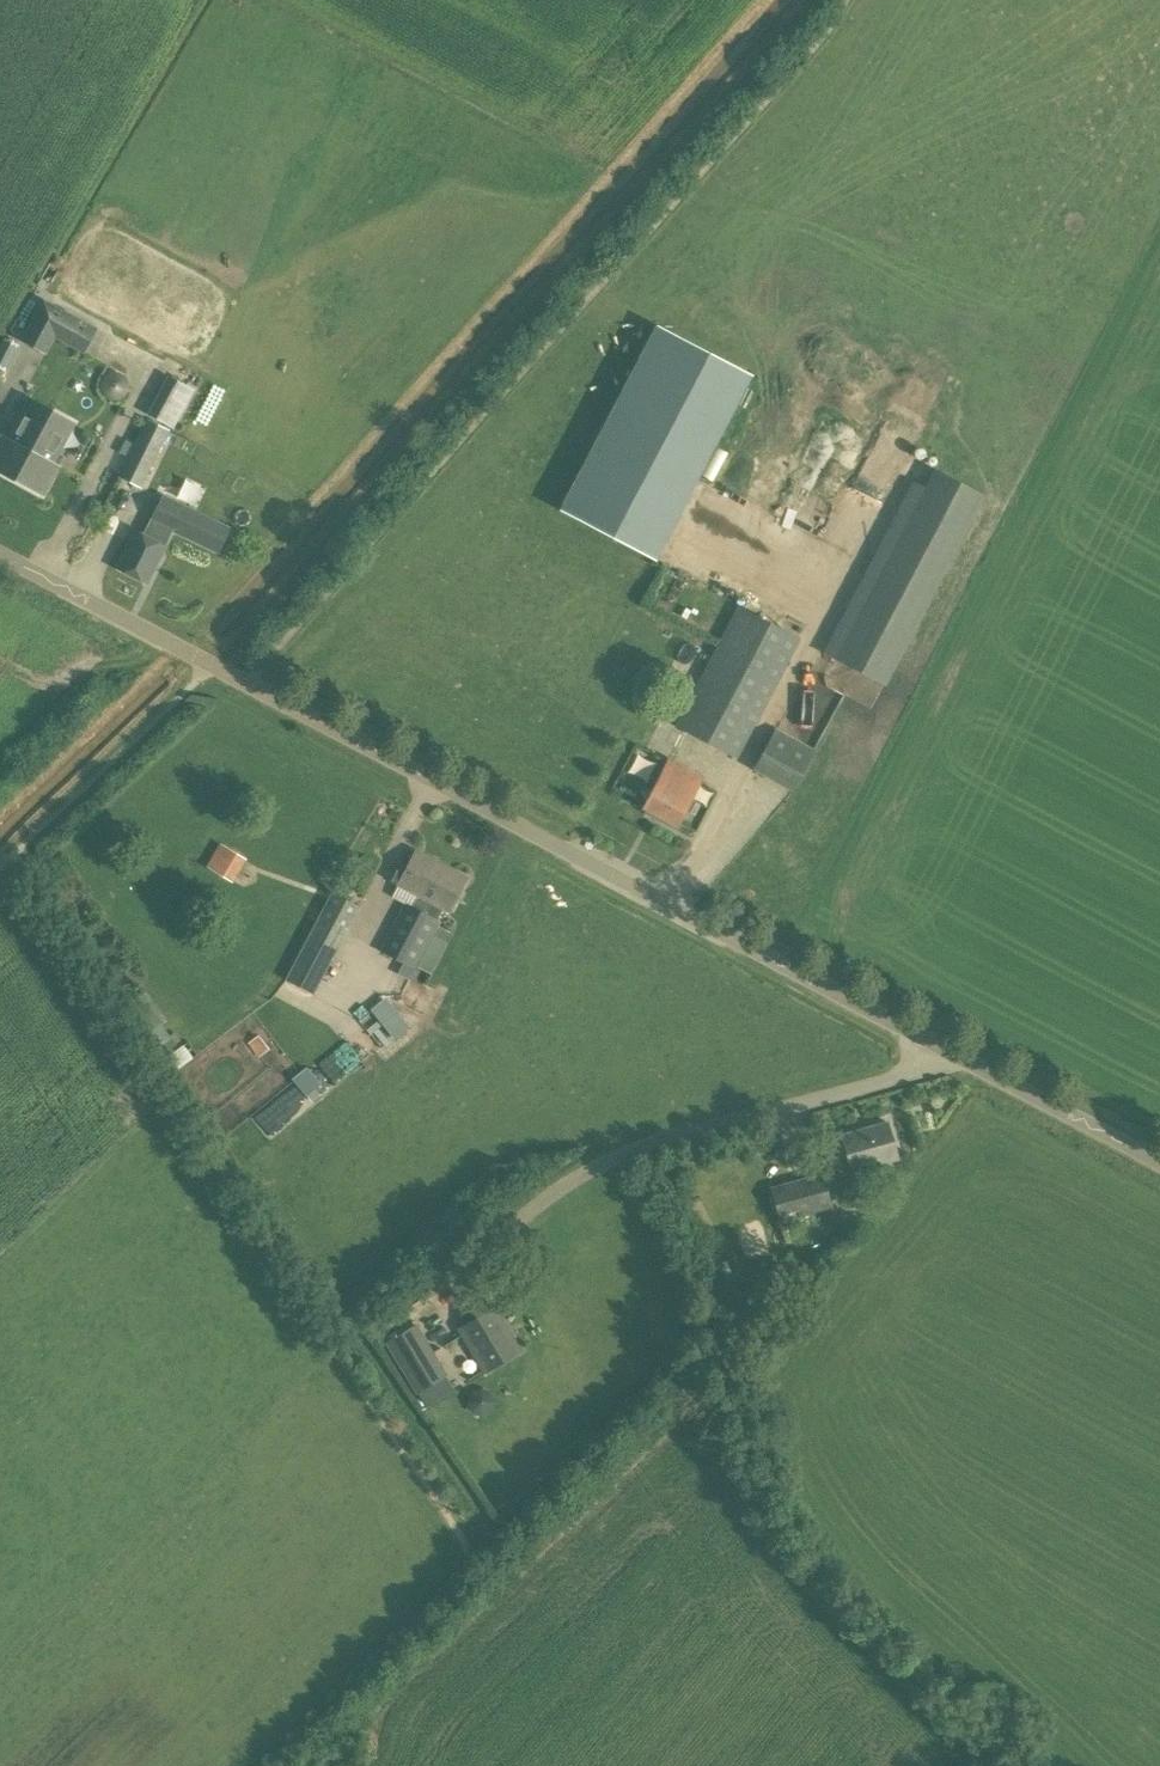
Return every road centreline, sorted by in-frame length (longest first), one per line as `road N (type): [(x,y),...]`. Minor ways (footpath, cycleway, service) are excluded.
road 1 (unclassified): [(1159,1163),(0,556)]

